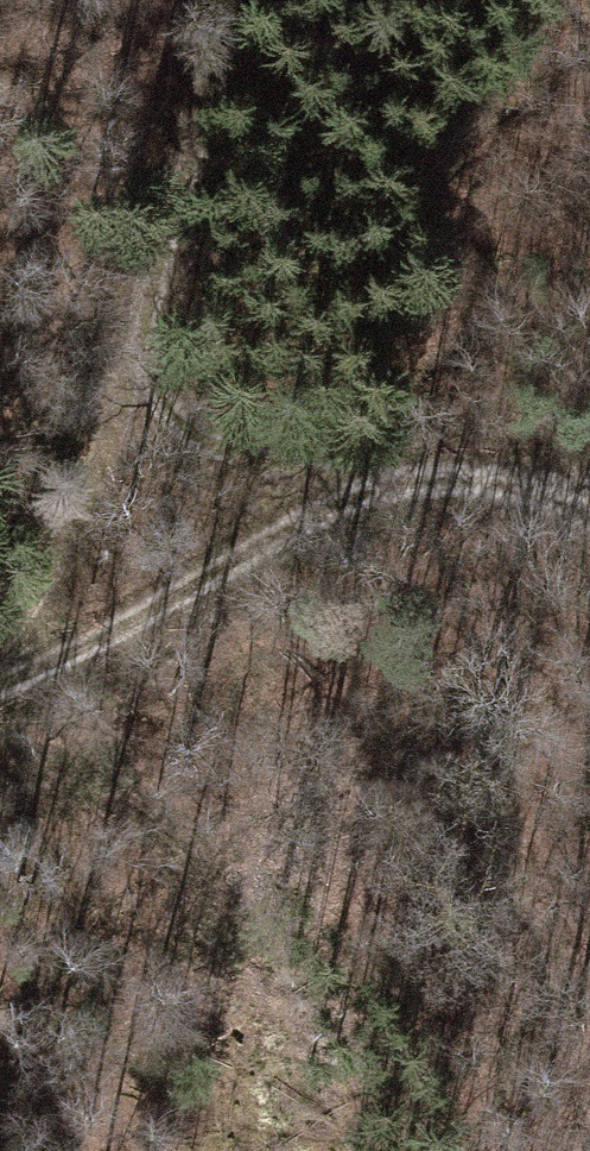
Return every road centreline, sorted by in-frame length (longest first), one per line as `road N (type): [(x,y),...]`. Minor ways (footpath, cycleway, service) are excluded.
road 1 (track): [(0,694),(20,683),(126,423),(217,82),(226,0)]
road 2 (track): [(20,683),(385,474),(589,489)]
road 3 (track): [(385,474),(126,423)]

